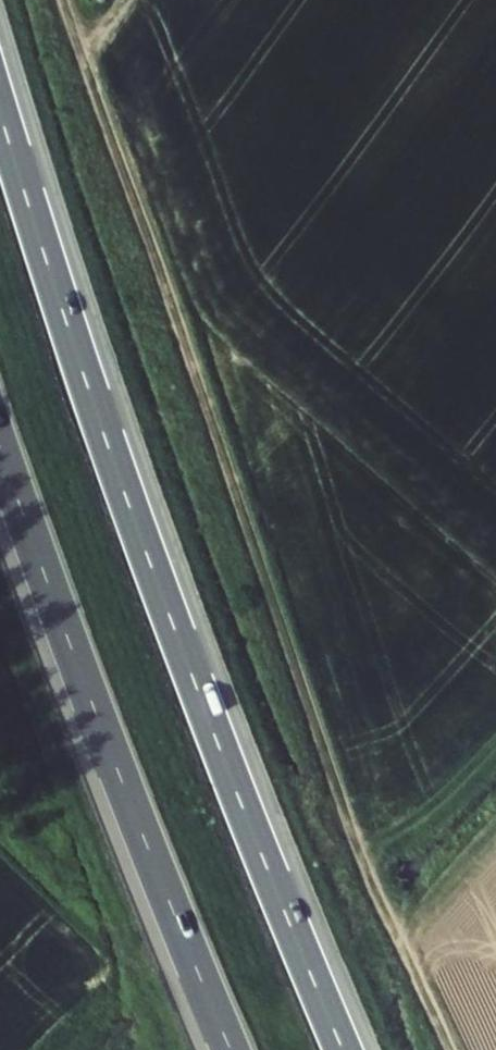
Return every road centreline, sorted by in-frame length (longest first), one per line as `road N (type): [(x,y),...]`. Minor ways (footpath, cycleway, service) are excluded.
road 1 (track): [(448,1049),(371,887),(66,0)]
road 2 (motorway): [(343,1049),(149,558),(0,111)]
road 3 (motorway): [(0,447),(230,1049)]

